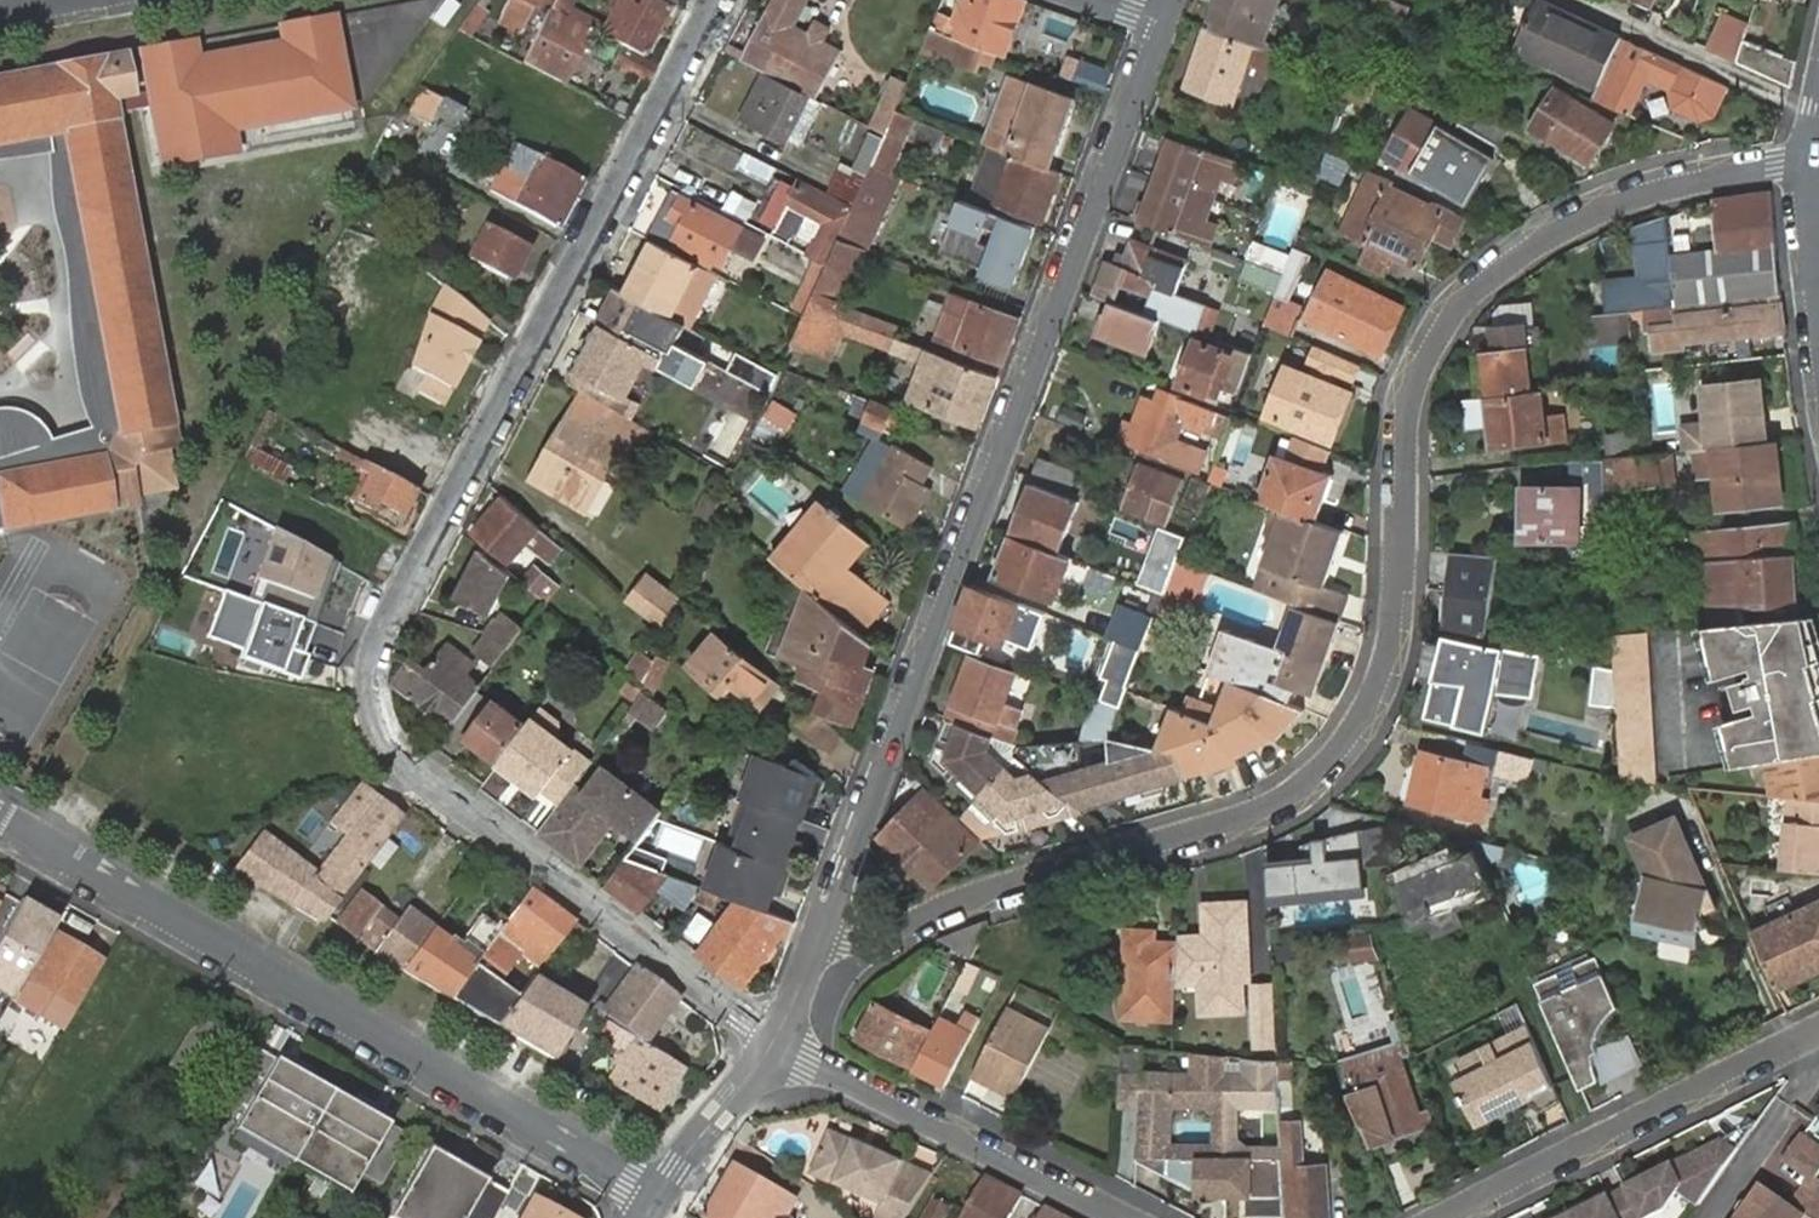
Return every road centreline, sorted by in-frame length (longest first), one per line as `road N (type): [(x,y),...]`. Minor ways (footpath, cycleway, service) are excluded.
road 1 (residential): [(1817,160),(1675,183),(1566,224),(1452,305),(1421,361),(1406,423),(1401,620),(1361,729),(1325,775),(1271,811),(990,892),(894,933),(820,939)]
road 2 (residential): [(717,0),(376,655),(375,694),(403,760),(777,1041)]
road 3 (residential): [(820,939),(1165,23)]
road 4 (residential): [(0,817),(657,1196)]
road 5 (residential): [(1451,1217),(1818,1032)]
road 6 (residential): [(777,1041),(1122,1217)]
road 7 (residential): [(657,1196),(777,1041)]

